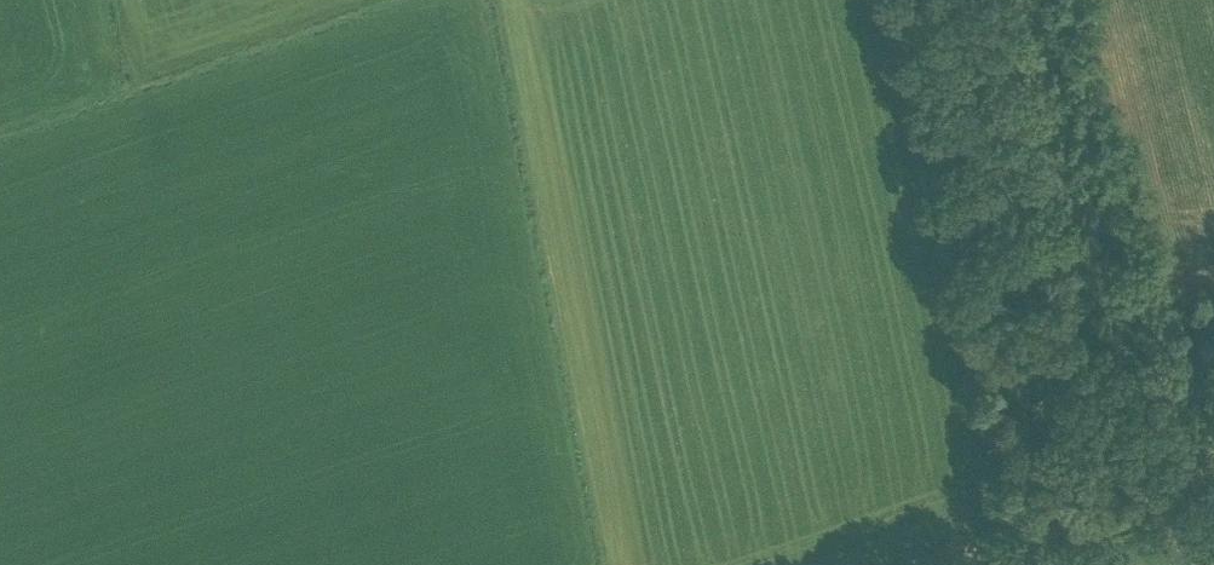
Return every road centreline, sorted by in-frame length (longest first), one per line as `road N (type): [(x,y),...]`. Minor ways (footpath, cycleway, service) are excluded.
road 1 (unclassified): [(947,564),(1213,467)]

